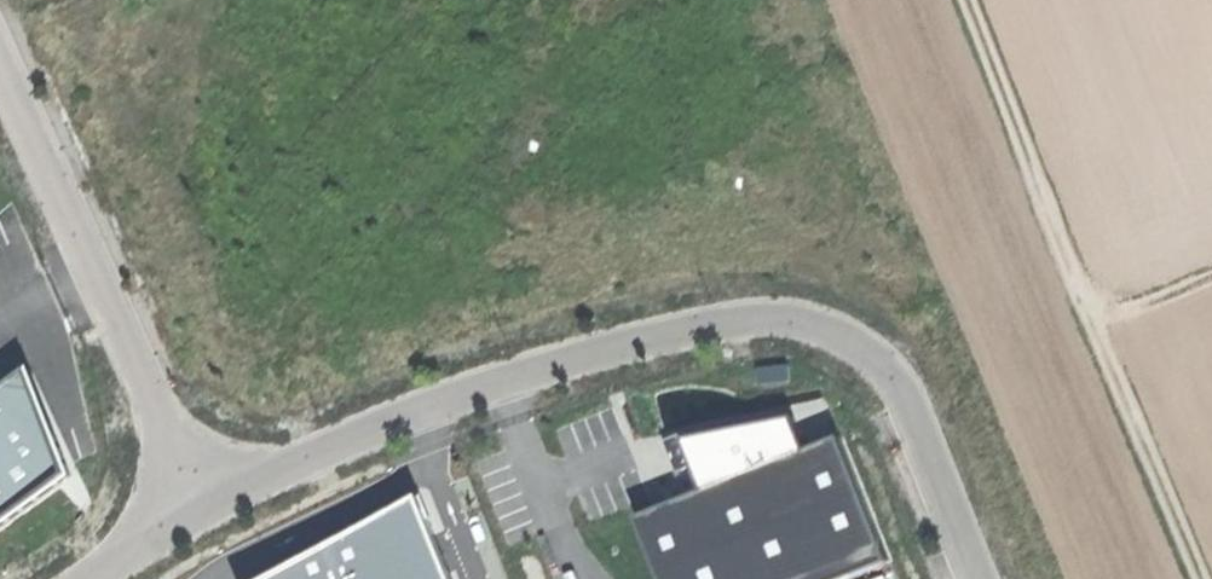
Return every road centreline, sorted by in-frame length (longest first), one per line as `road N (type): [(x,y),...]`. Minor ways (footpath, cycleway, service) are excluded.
road 1 (unclassified): [(978,578),(908,401),(881,363),(832,327),(768,315),(521,370),(374,427),(205,511)]
road 2 (track): [(967,0),(1201,578)]
road 3 (unclassified): [(0,57),(205,511)]
road 4 (unclassified): [(205,511),(89,578)]
road 5 (track): [(1095,319),(1211,279)]

